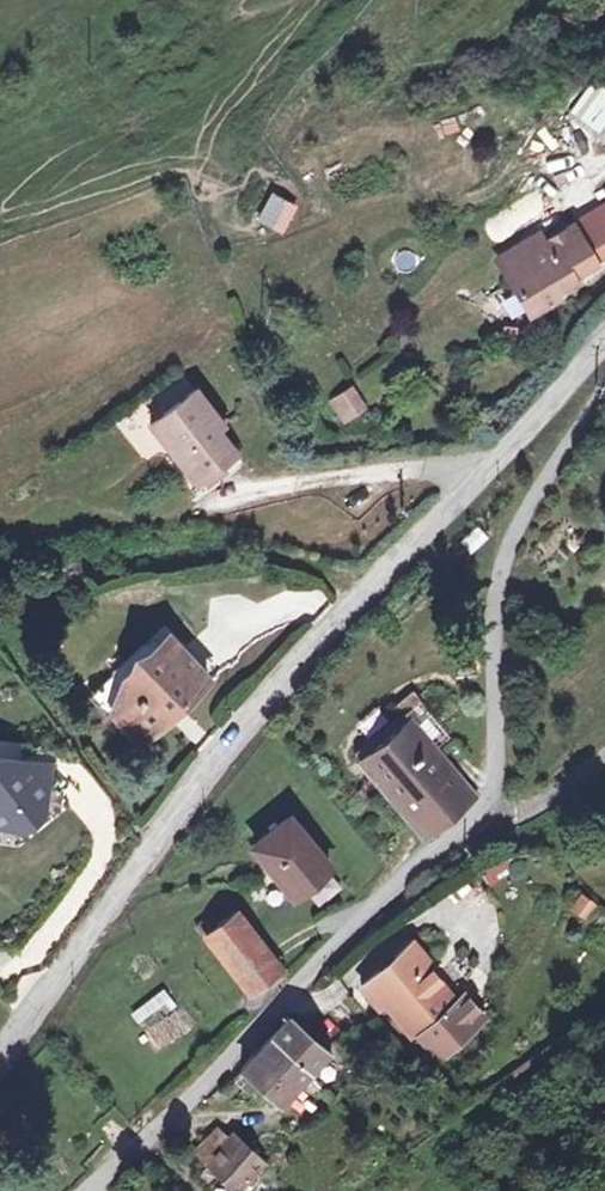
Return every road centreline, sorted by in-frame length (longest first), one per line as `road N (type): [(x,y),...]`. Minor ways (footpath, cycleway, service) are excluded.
road 1 (residential): [(85,1190),(420,857),(486,807),(503,667),(498,559),(604,375)]
road 2 (tertiary): [(0,1054),(89,925),(332,617),(604,337)]

